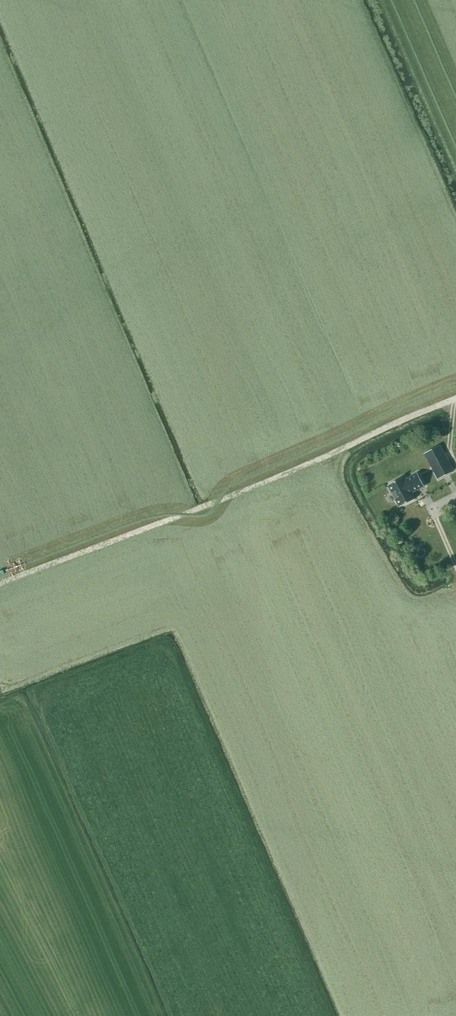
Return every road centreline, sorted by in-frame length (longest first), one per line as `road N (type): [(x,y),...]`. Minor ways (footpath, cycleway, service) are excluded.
road 1 (track): [(455,400),(0,583)]

